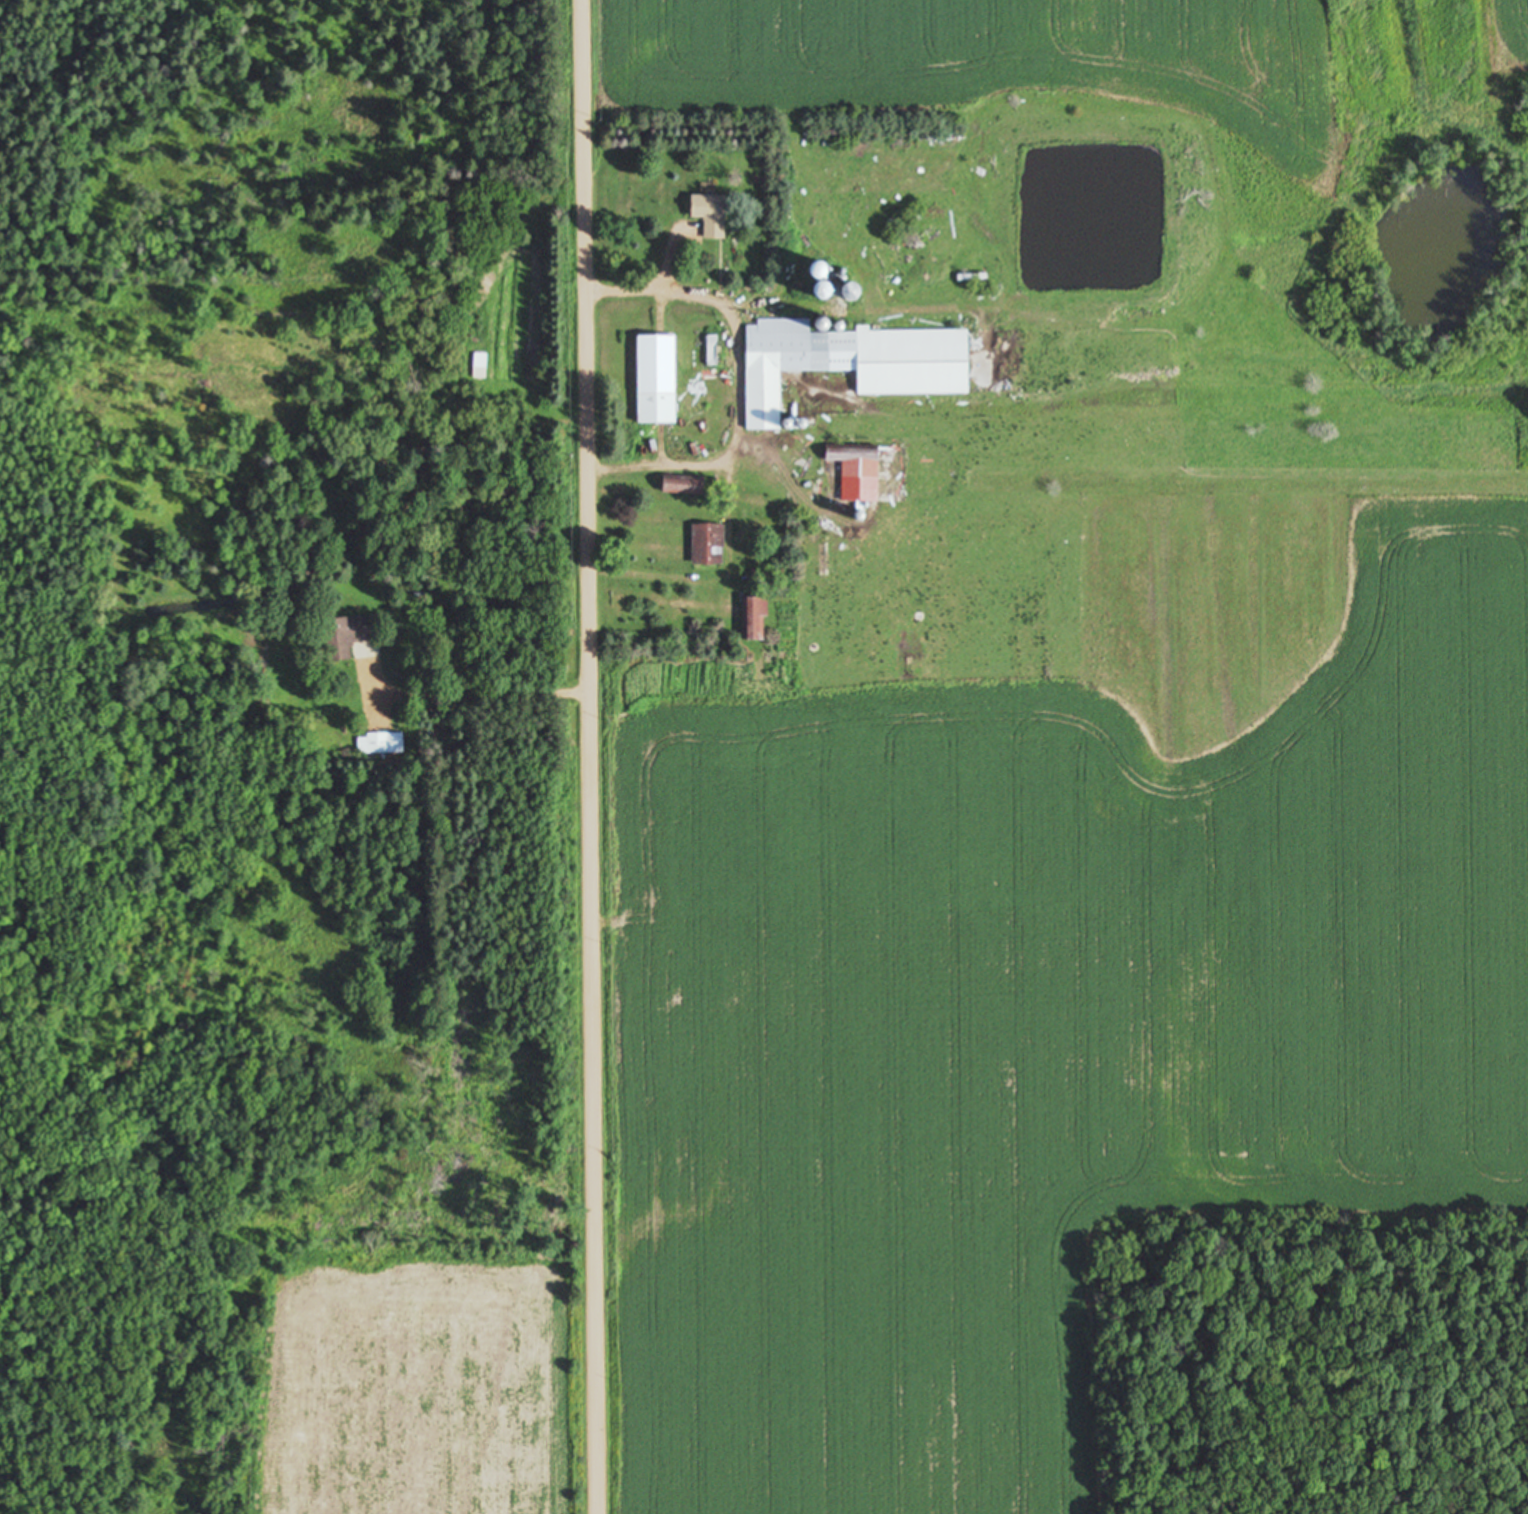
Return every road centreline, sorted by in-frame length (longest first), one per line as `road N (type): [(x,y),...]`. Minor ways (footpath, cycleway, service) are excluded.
road 1 (residential): [(599,1513),(584,0)]

